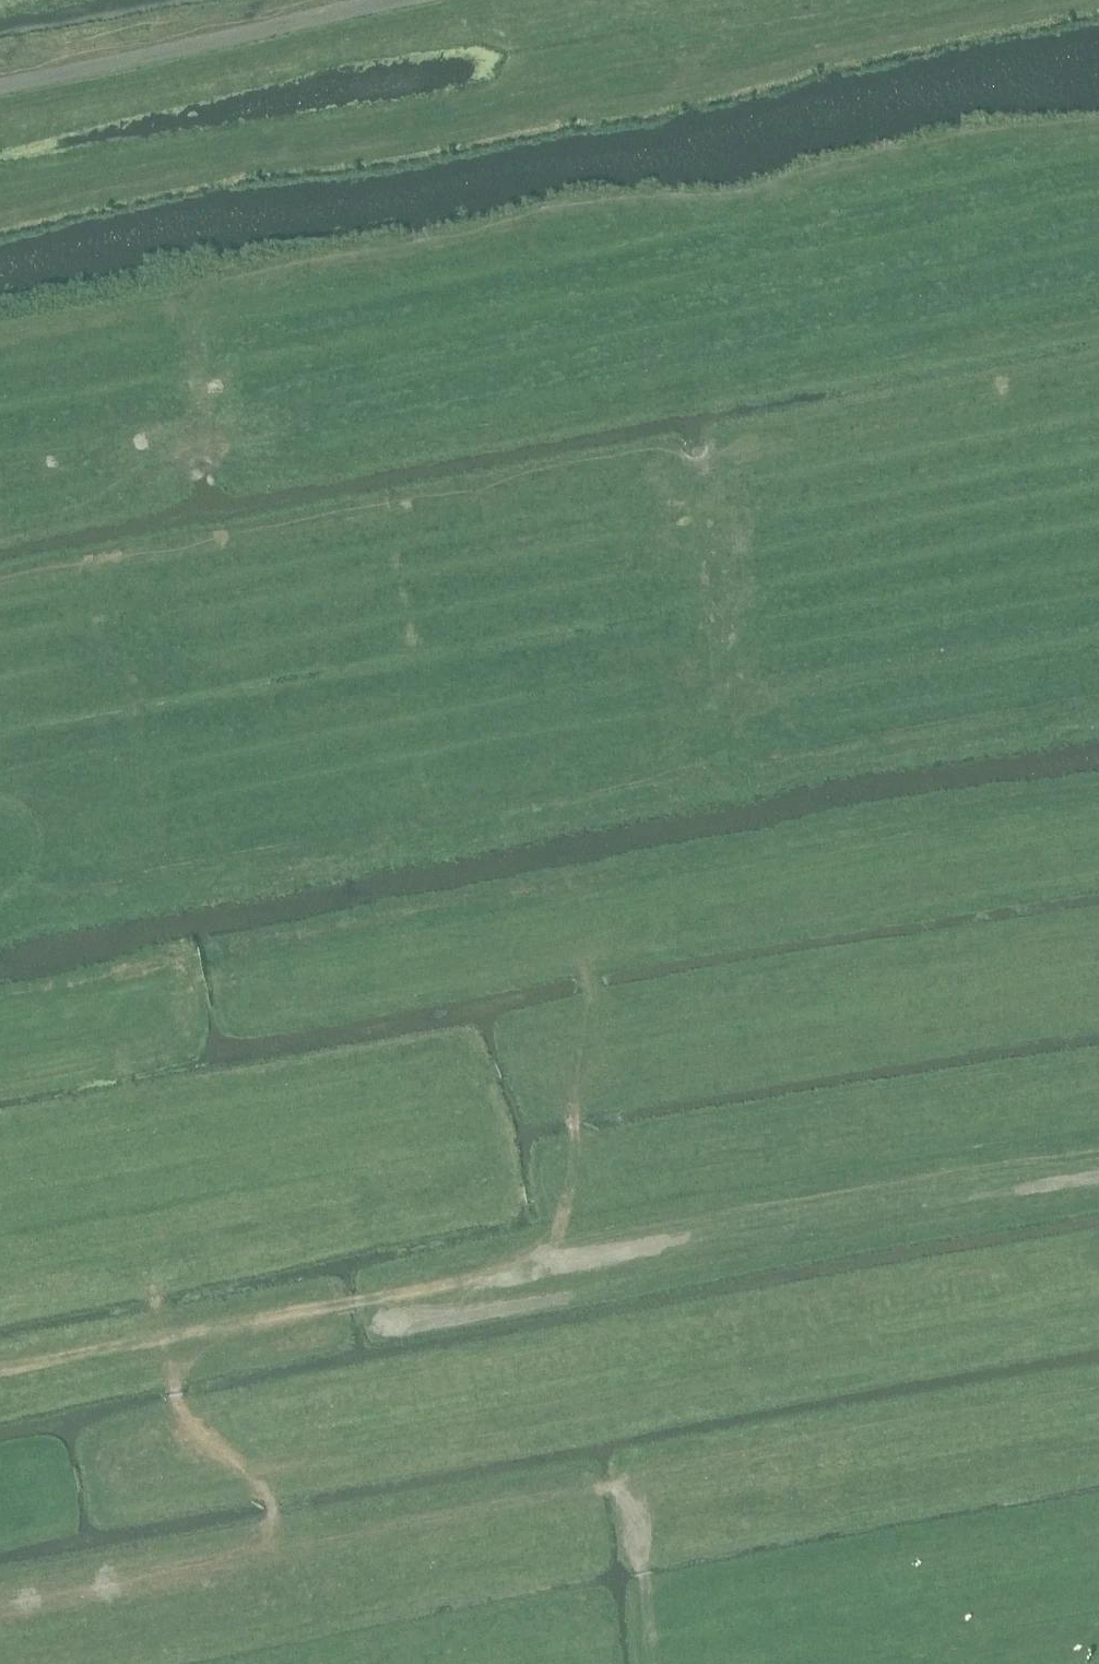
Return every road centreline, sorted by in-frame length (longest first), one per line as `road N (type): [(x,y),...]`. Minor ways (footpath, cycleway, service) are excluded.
road 1 (track): [(389,0),(0,85)]

